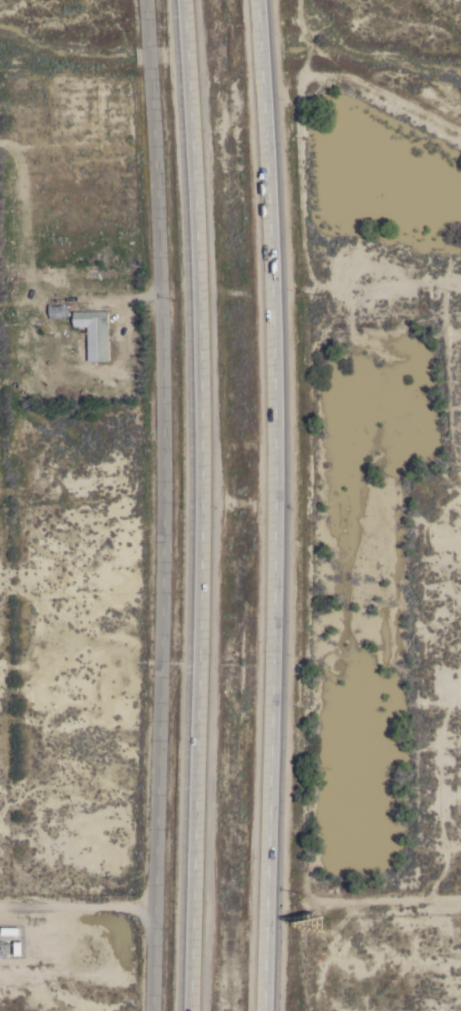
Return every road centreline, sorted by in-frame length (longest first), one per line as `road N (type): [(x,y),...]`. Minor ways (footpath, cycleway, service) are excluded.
road 1 (residential): [(147,0),(166,491),(153,1010)]
road 2 (motorway): [(183,0),(203,533),(192,1010)]
road 3 (motorway): [(265,1010),(277,530),(258,0)]
road 4 (residential): [(0,911),(155,910)]

